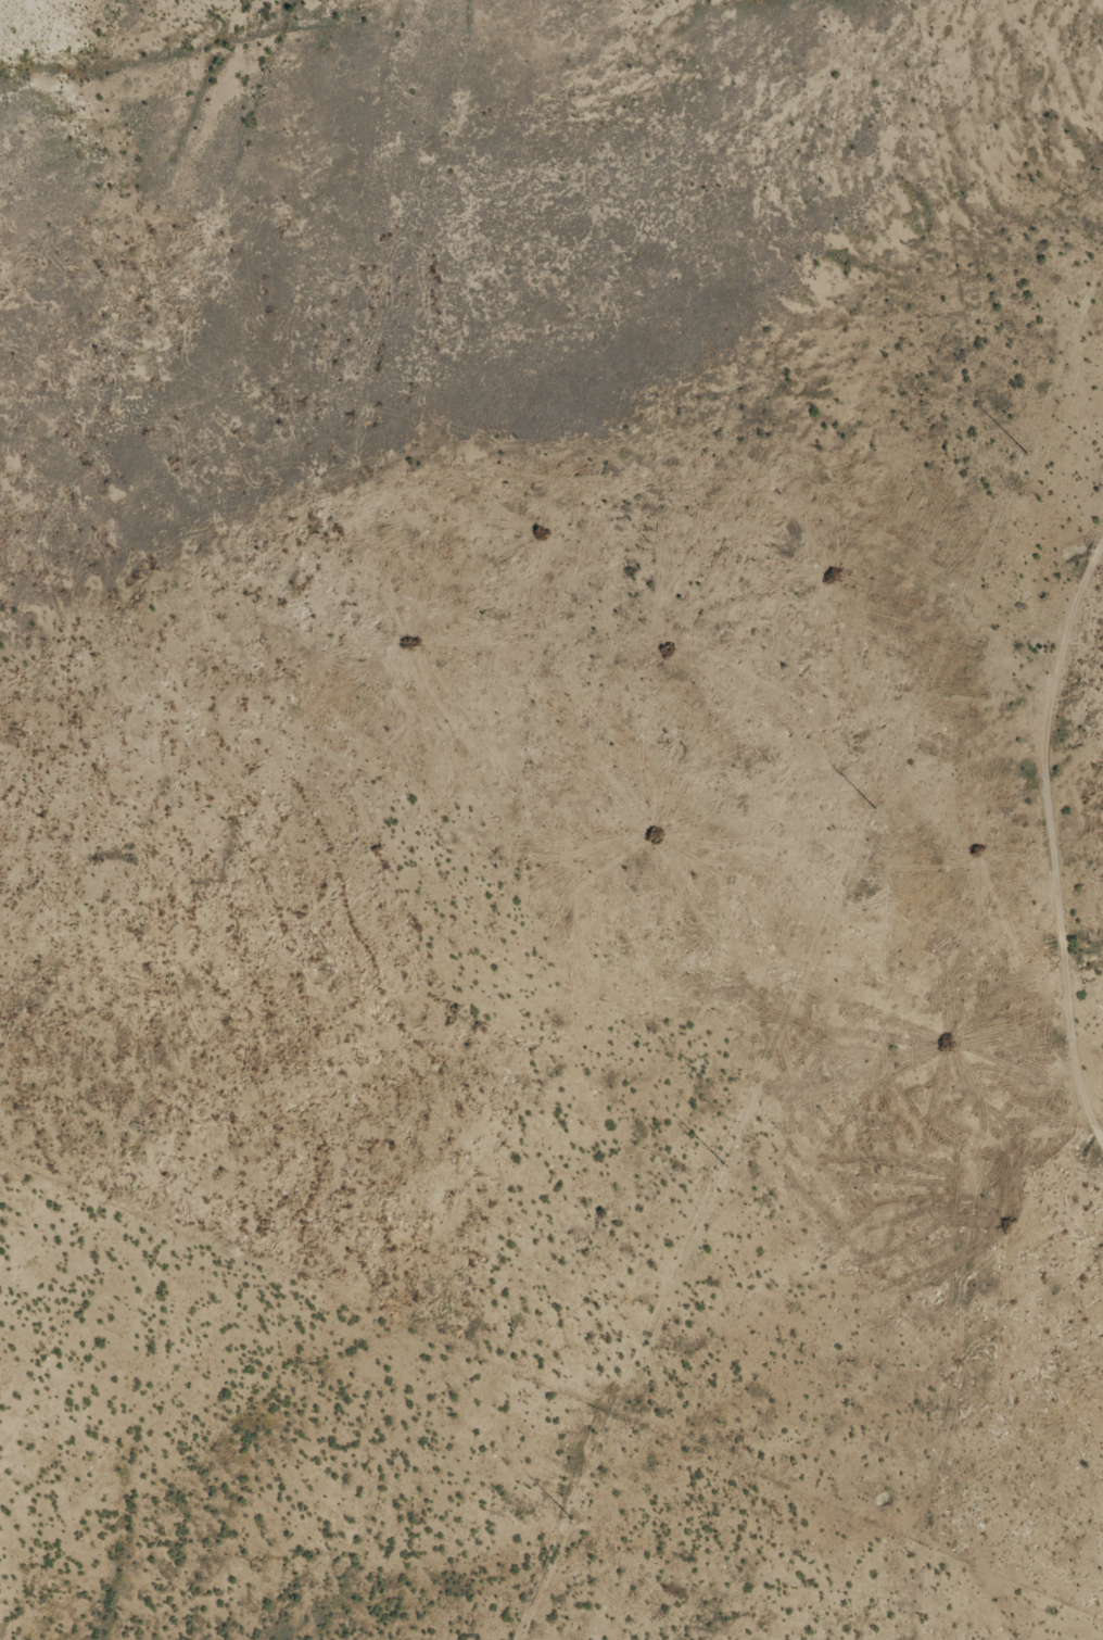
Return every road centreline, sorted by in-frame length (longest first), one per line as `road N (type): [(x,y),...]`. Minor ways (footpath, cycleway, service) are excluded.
road 1 (track): [(1102,562),(1012,770),(1016,899),(1038,963),(1043,1071),(952,1328),(920,1639)]

